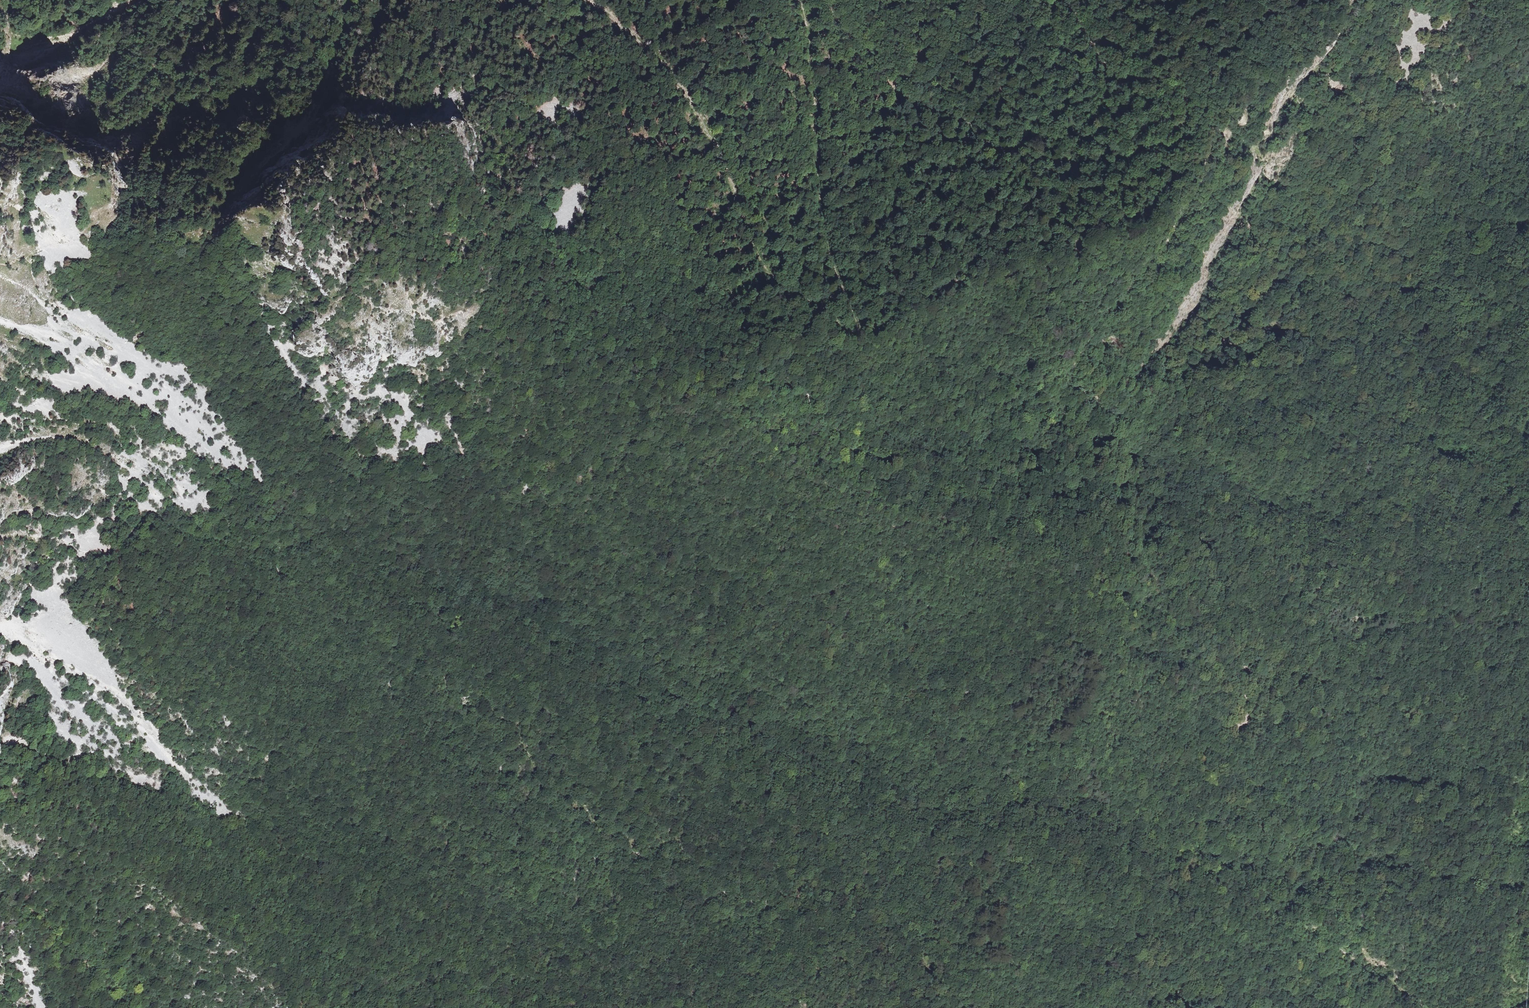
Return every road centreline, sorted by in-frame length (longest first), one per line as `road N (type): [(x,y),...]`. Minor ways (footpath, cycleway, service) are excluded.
road 1 (track): [(631,34),(690,98),(723,156),(773,281),(843,332)]
road 2 (track): [(1071,0),(1112,67),(1176,74),(1189,87),(1184,126),(1161,150),(1117,165),(1094,162)]
road 3 (track): [(844,280),(820,194),(810,47),(798,0)]
road 4 (track): [(1015,157),(967,126),(909,103),(825,0)]

